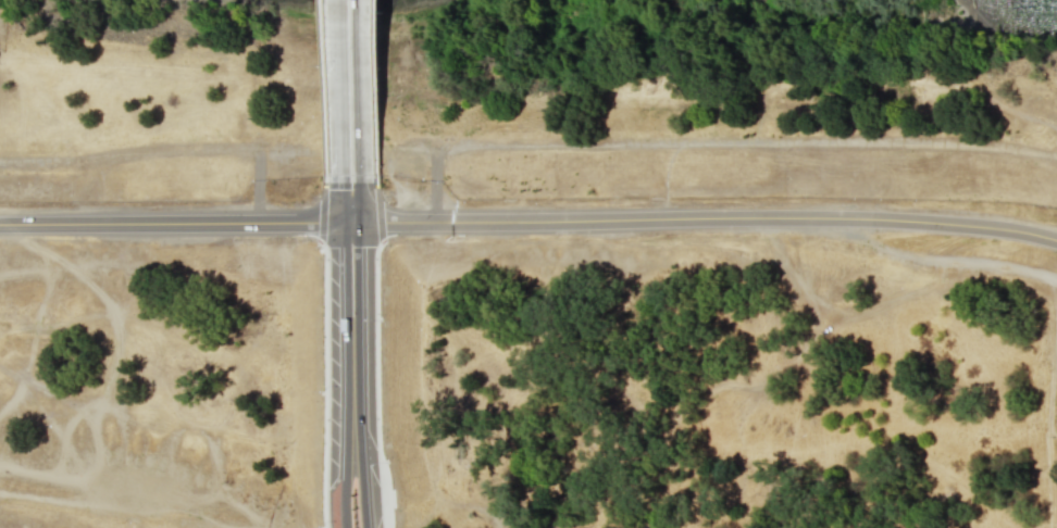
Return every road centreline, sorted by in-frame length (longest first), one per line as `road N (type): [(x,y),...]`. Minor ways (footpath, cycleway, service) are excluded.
road 1 (residential): [(1056,239),(1005,227),(830,216),(343,221)]
road 2 (residential): [(343,221),(0,224)]
road 3 (tertiary): [(339,188),(345,527)]
road 4 (tertiary): [(365,527),(361,221)]
road 5 (tertiary): [(360,188),(356,0)]
road 6 (track): [(941,260),(933,282),(807,343)]
road 7 (track): [(763,217),(812,310),(807,343)]
road 8 (tertiary): [(340,55),(339,188)]
road 9 (track): [(830,216),(883,246),(941,260)]

